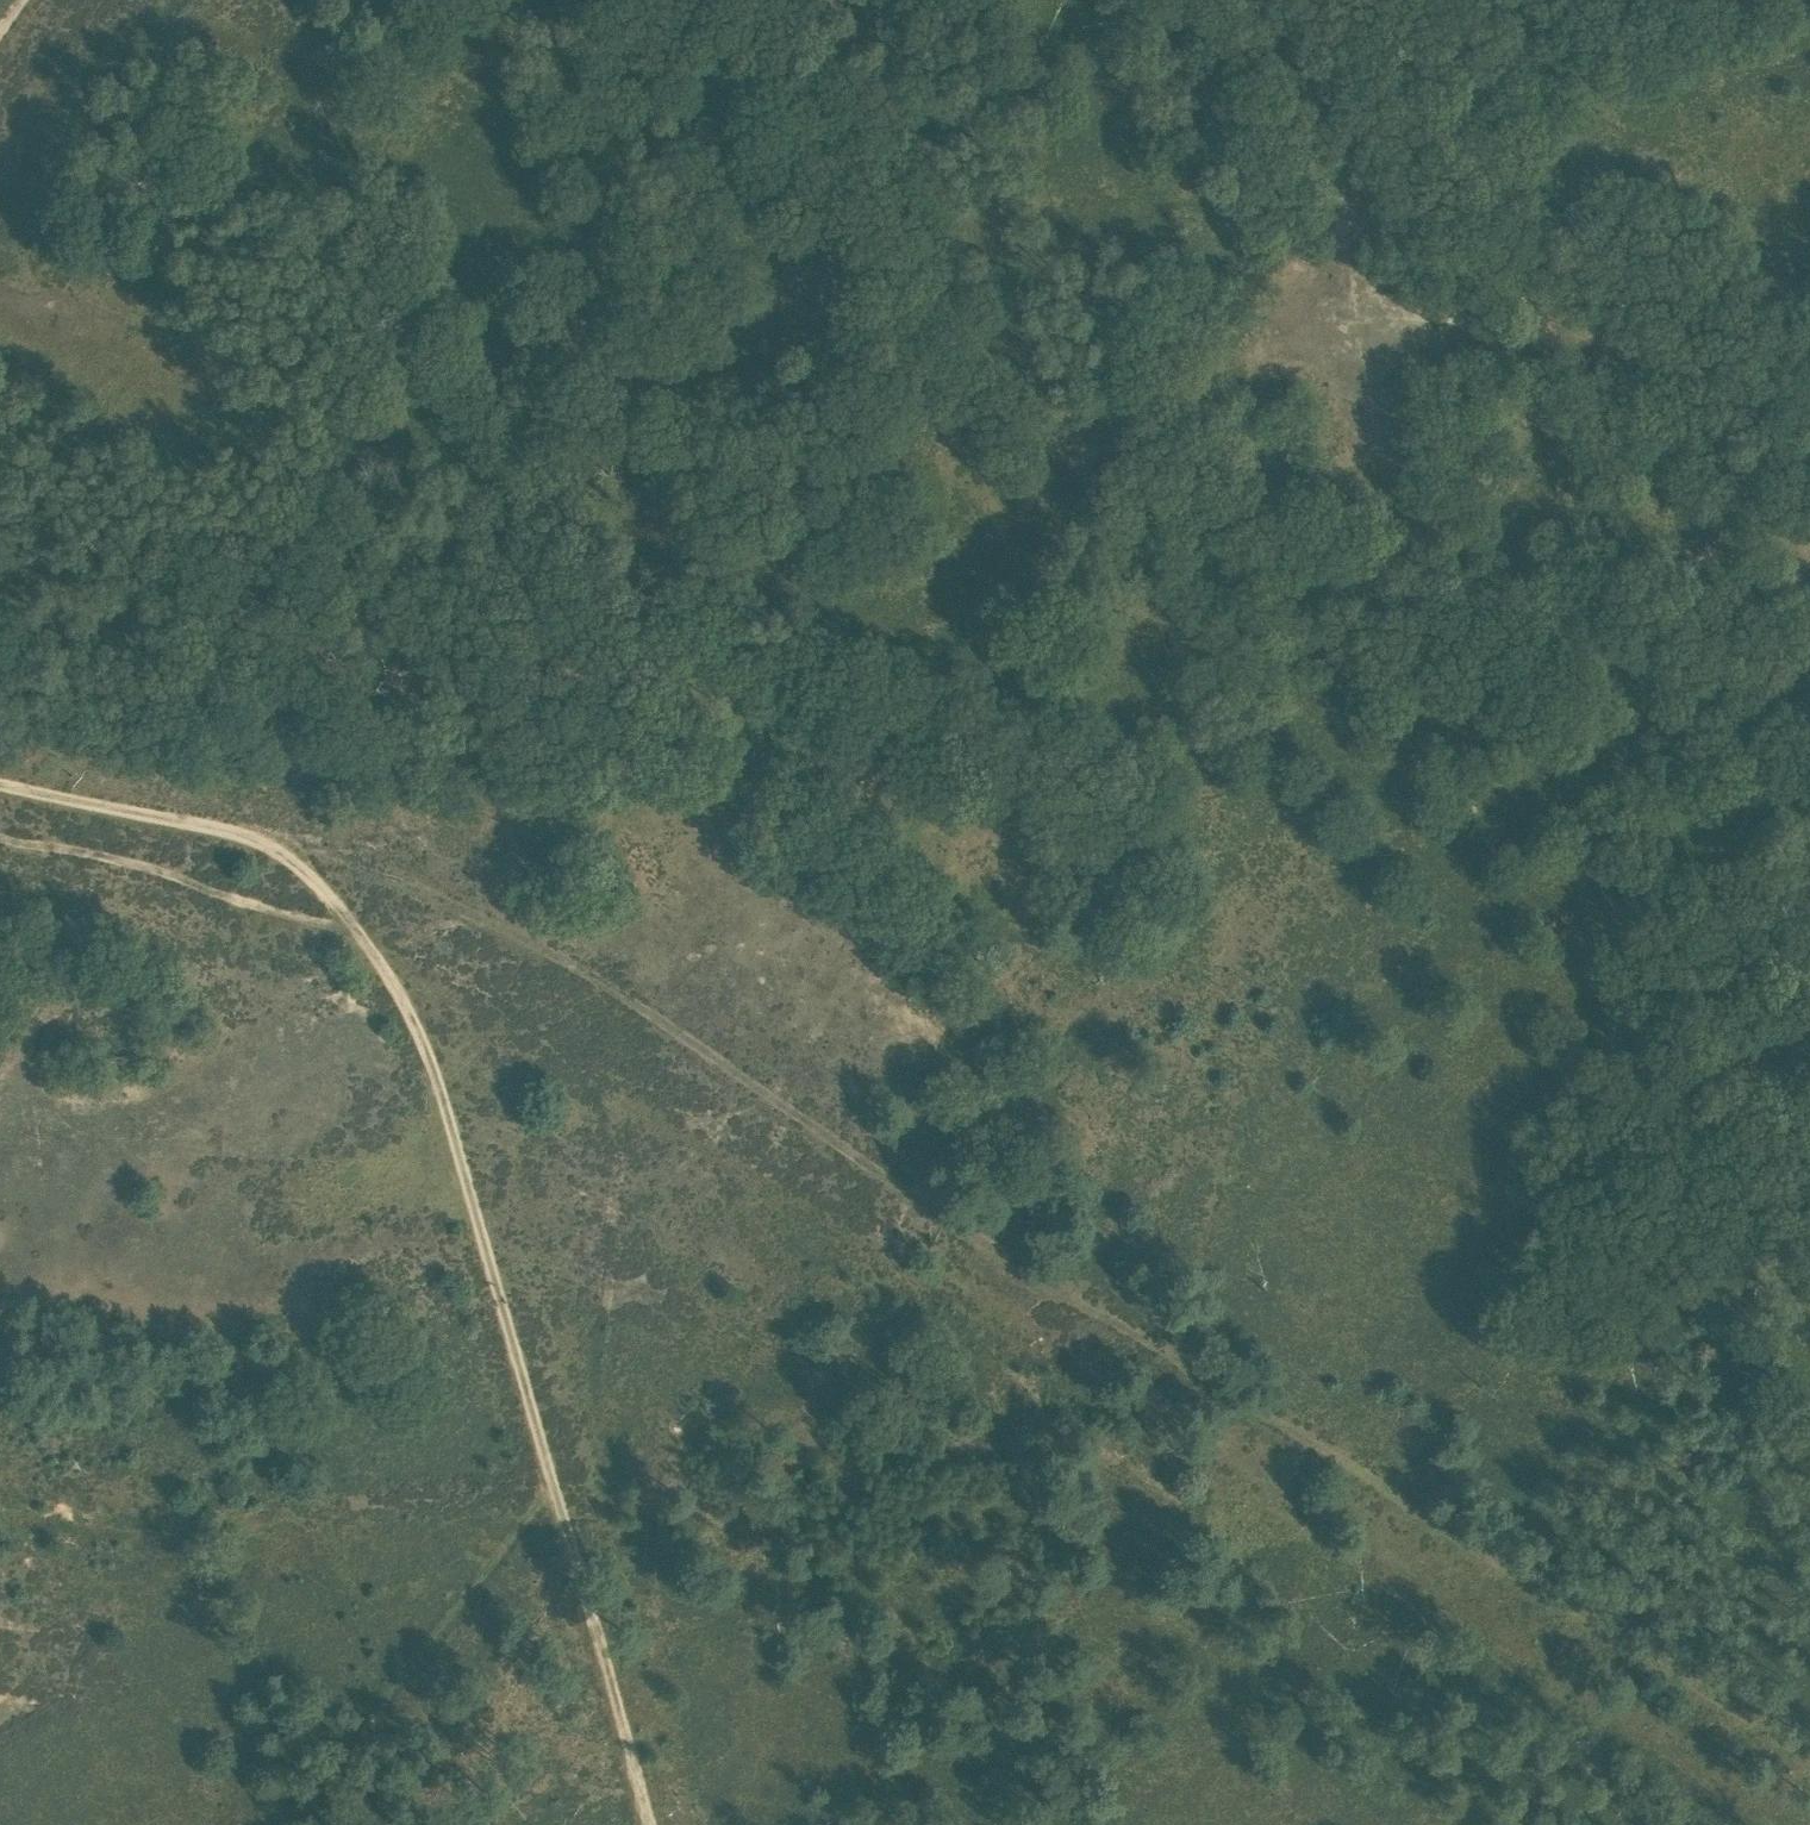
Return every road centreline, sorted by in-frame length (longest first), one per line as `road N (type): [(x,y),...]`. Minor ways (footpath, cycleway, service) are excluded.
road 1 (track): [(555,1495),(490,1257),(410,1015),(355,933)]
road 2 (track): [(254,1824),(379,1672),(555,1495)]
road 3 (track): [(355,933),(304,865),(278,844),(0,783)]
road 4 (track): [(0,833),(355,933)]
road 5 (track): [(555,1495),(653,1824)]

